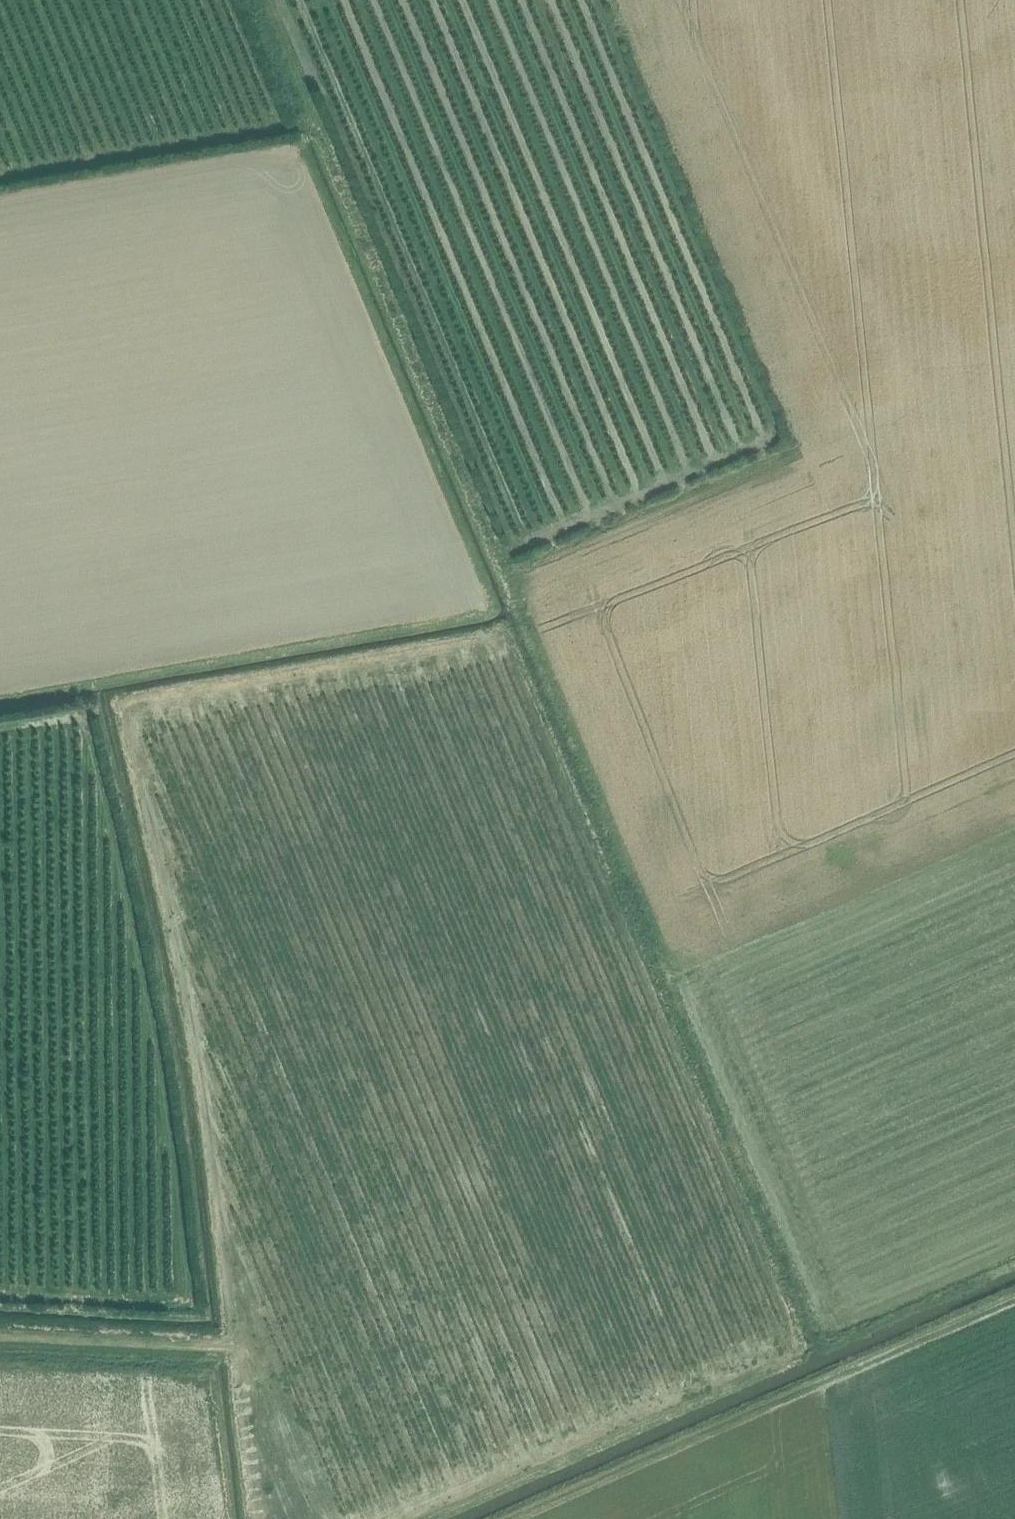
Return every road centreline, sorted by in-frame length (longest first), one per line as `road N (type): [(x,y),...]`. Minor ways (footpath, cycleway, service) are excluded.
road 1 (track): [(216,1351),(0,1339)]

